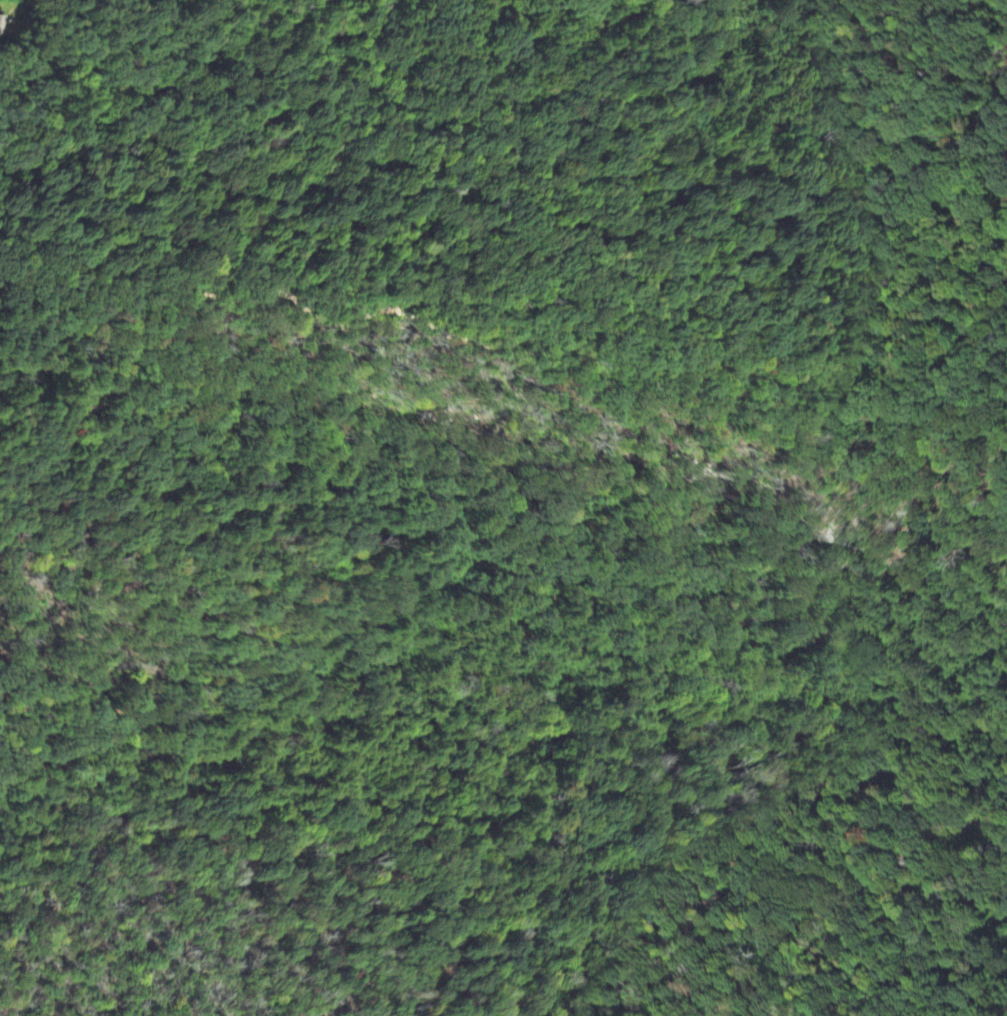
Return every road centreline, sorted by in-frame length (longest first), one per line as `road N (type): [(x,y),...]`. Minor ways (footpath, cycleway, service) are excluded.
road 1 (residential): [(0,328),(203,297),(253,304),(281,295),(330,326),(393,314),(485,347),(572,332),(691,351),(766,381),(898,383),(956,362),(1006,262)]
road 2 (residential): [(1006,230),(982,212),(848,201),(734,172),(672,140),(587,43),(546,7),(522,0)]

